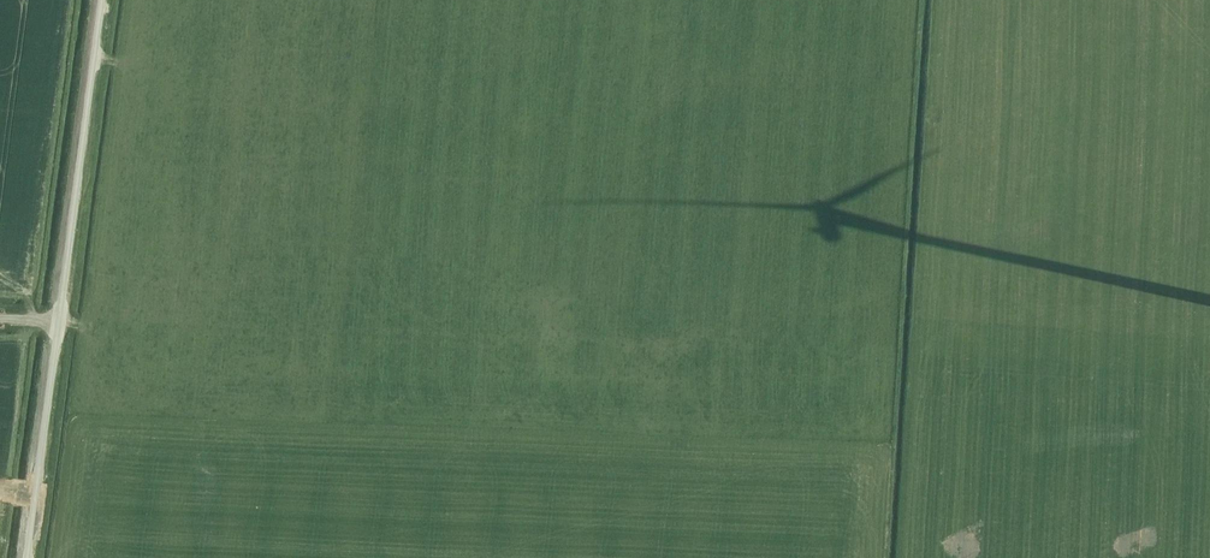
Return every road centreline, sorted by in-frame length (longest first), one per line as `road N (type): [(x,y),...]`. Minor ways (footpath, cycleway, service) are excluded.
road 1 (unclassified): [(27,557),(102,0)]

